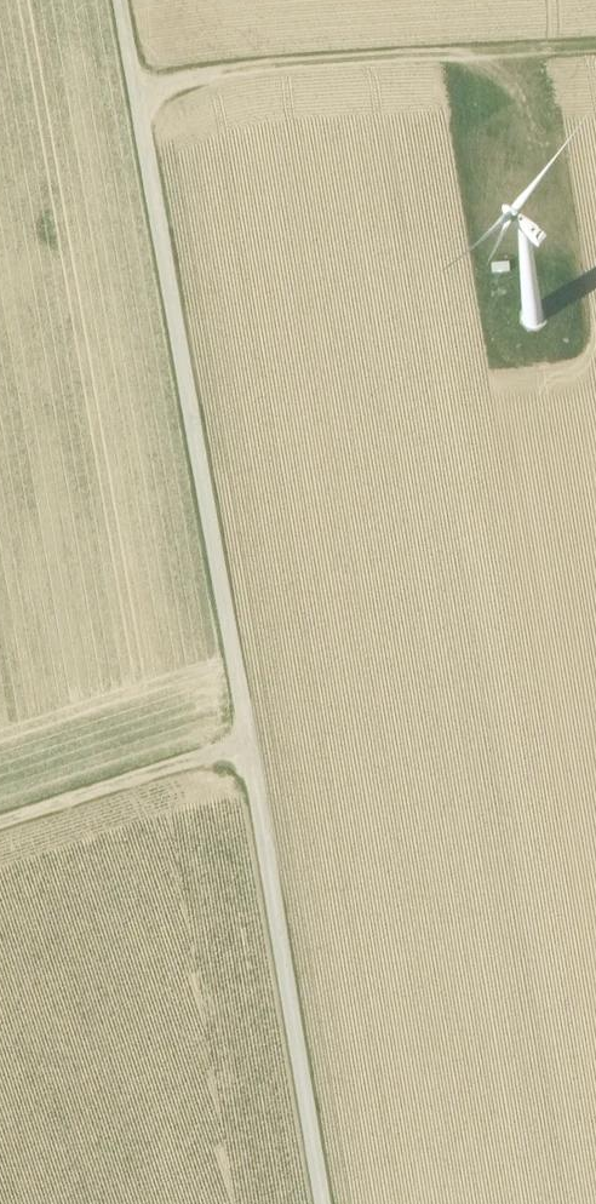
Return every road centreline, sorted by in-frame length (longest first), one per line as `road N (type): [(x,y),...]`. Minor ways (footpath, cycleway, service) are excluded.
road 1 (track): [(132,75),(320,1203)]
road 2 (track): [(595,45),(132,75)]
road 3 (track): [(243,741),(0,823)]

